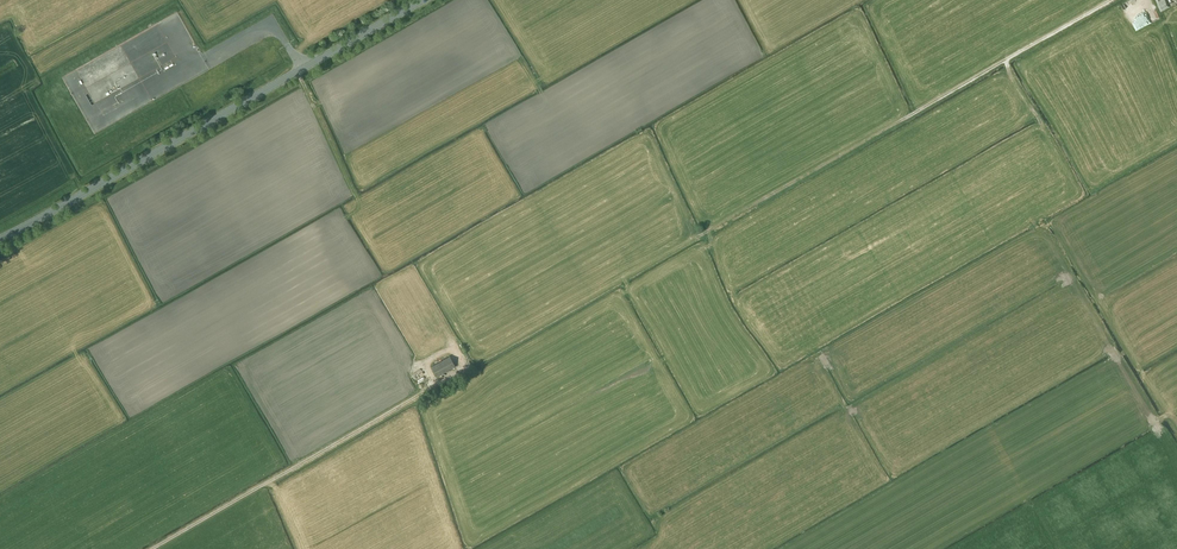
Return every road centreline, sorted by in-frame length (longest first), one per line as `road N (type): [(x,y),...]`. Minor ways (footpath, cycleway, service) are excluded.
road 1 (secondary): [(0,239),(423,0)]

